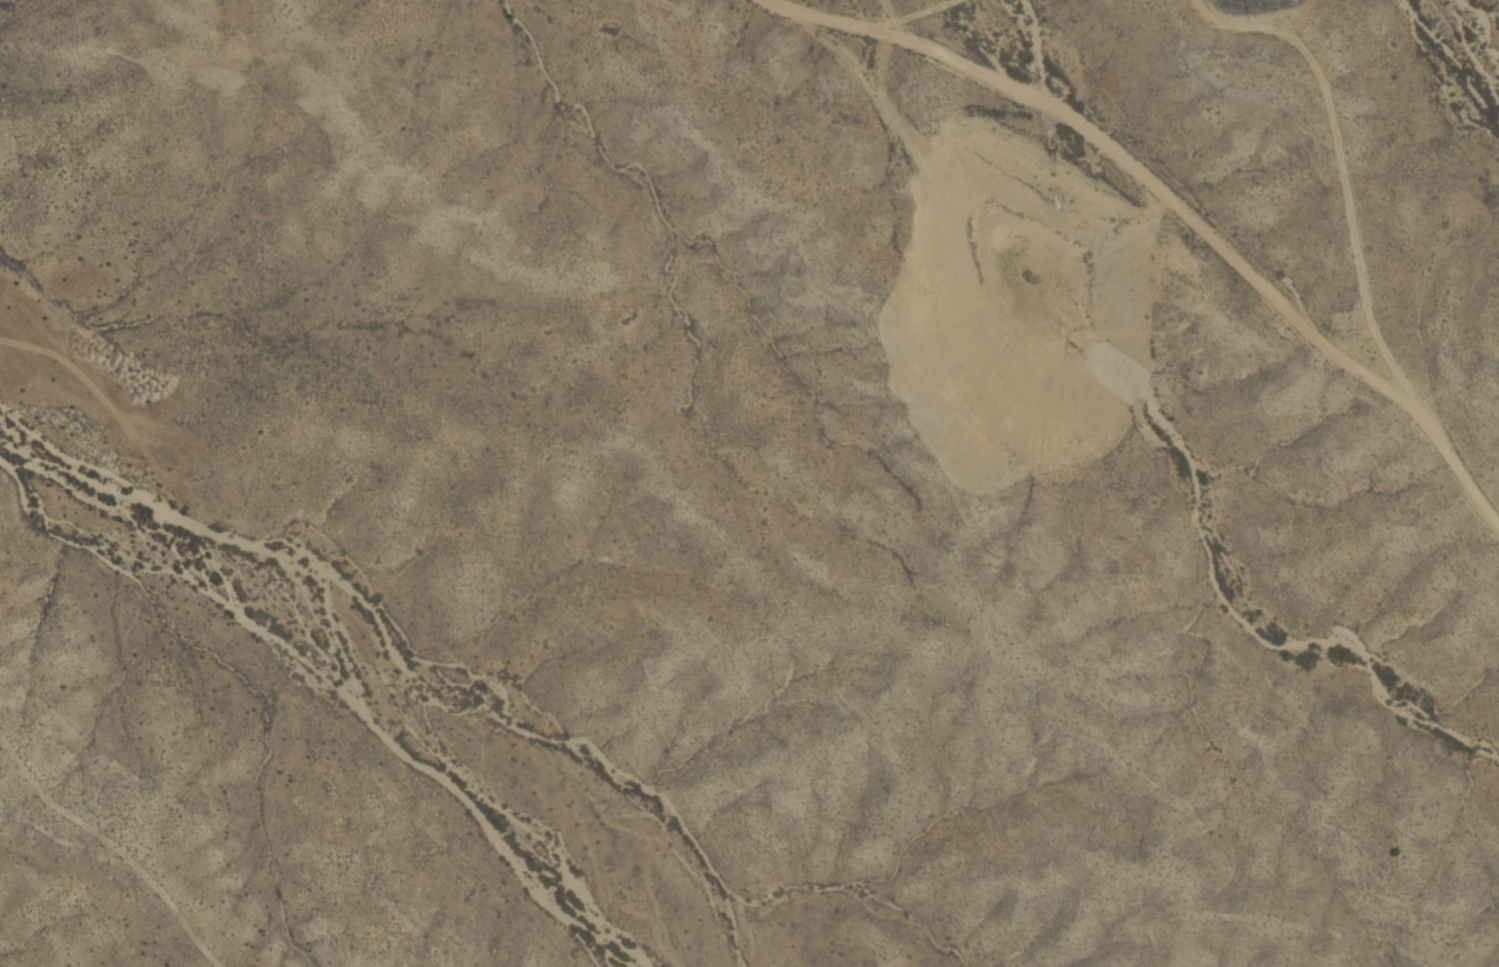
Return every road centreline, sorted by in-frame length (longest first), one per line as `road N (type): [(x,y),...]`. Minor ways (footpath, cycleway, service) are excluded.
road 1 (track): [(780,0),(895,26),(1021,80),(1380,368),(1498,524)]

